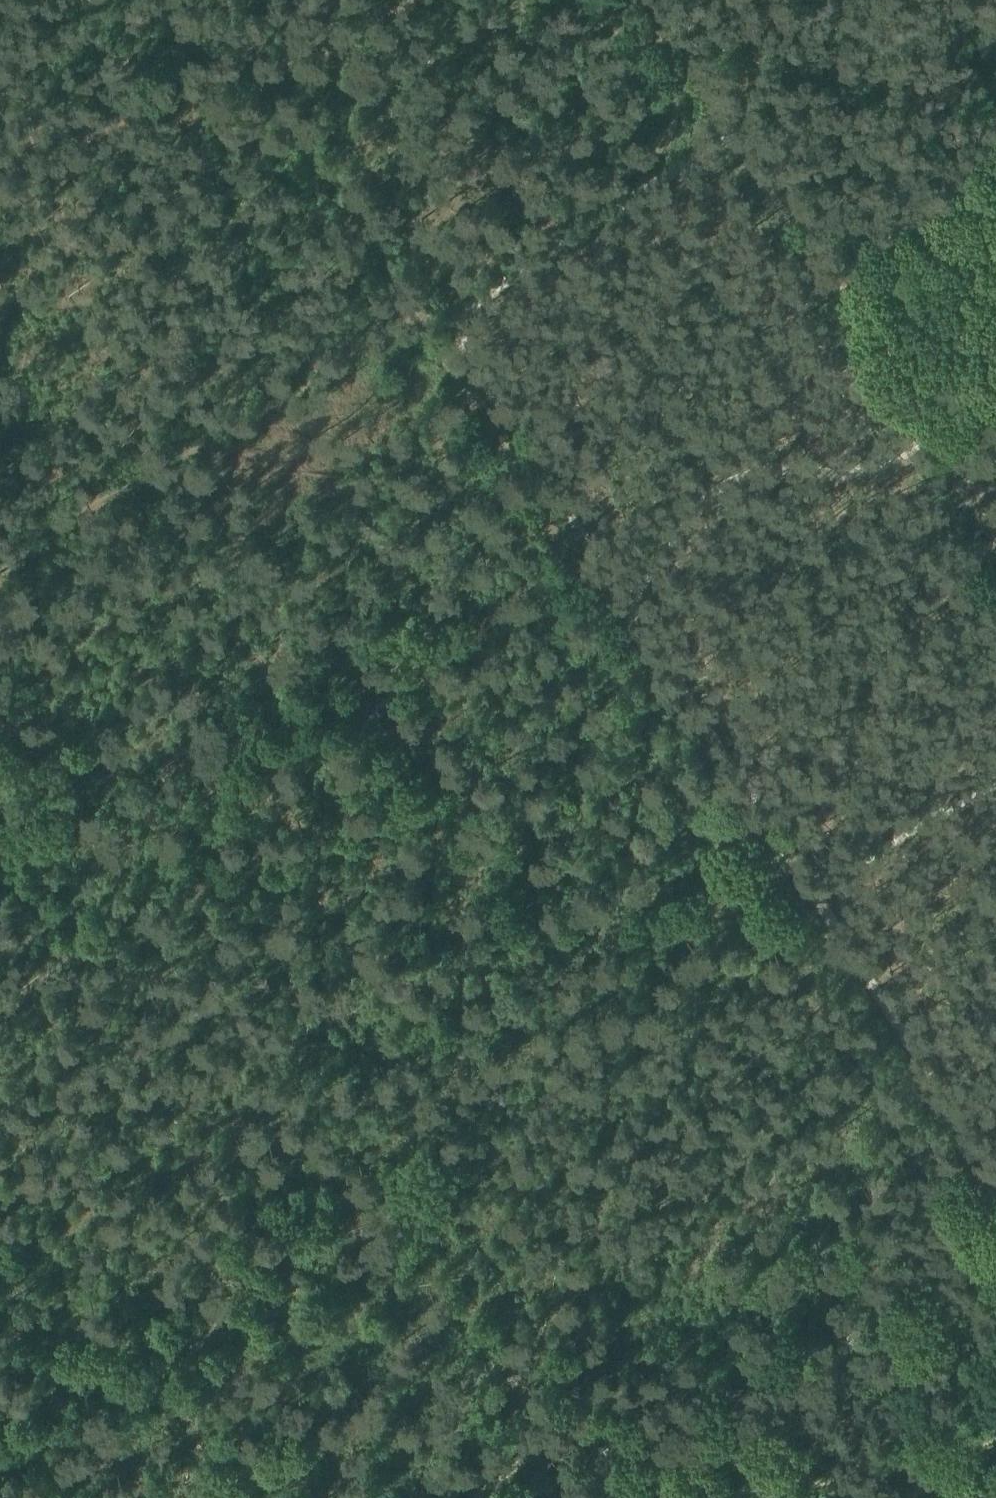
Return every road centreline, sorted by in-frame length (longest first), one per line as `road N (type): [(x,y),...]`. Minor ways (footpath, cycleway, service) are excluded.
road 1 (track): [(0,143),(18,150),(67,139),(227,35)]
road 2 (track): [(262,82),(378,0)]

